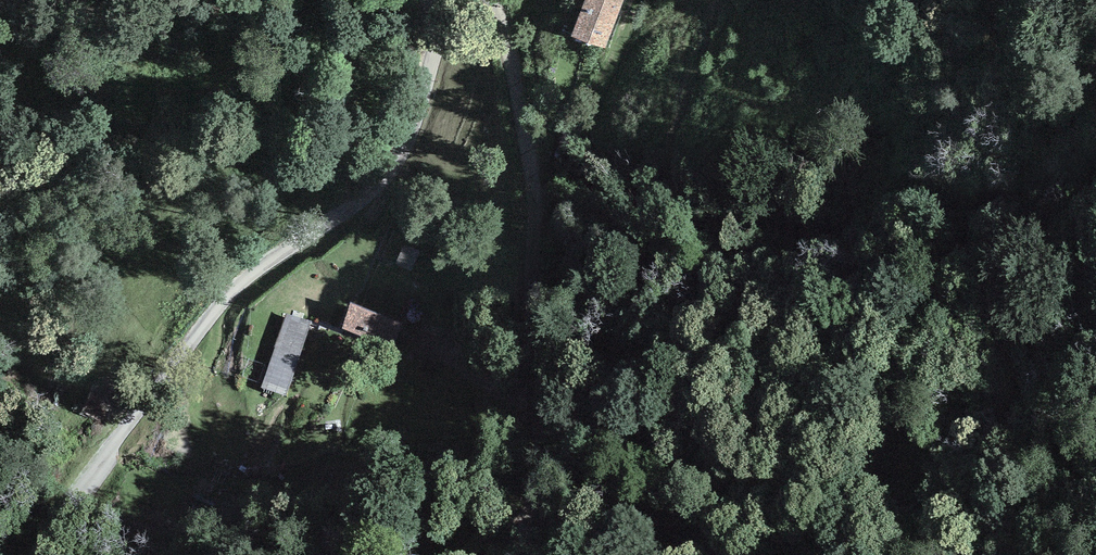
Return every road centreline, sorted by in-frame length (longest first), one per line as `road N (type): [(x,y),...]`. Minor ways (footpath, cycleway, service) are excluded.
road 1 (unclassified): [(451,0),(394,165),(218,306),(36,554)]
road 2 (track): [(819,554),(867,488),(960,266),(1095,77)]
road 3 (track): [(538,515),(531,172),(491,0)]
road 4 (track): [(635,0),(535,217)]

